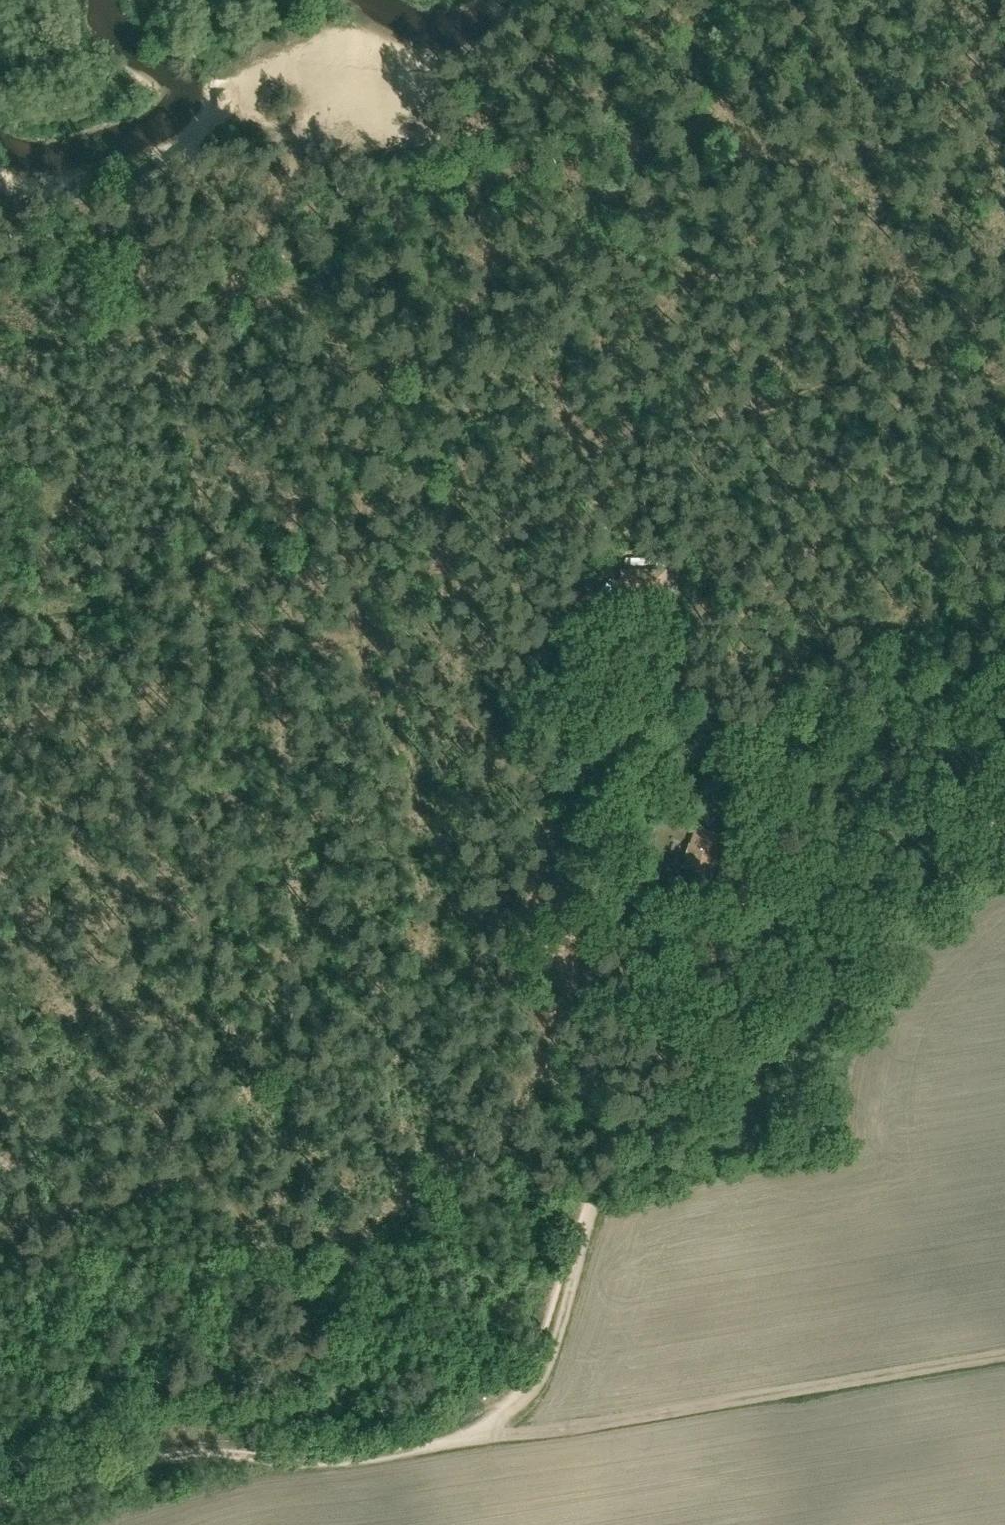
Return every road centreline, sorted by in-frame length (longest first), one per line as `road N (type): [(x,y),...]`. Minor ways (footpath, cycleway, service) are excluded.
road 1 (track): [(0,1499),(185,1454),(370,1460),(477,1439),(524,1402),(549,1364),(599,1195),(634,1153),(787,1036),(1004,834)]
road 2 (track): [(477,1439),(1004,1357)]

